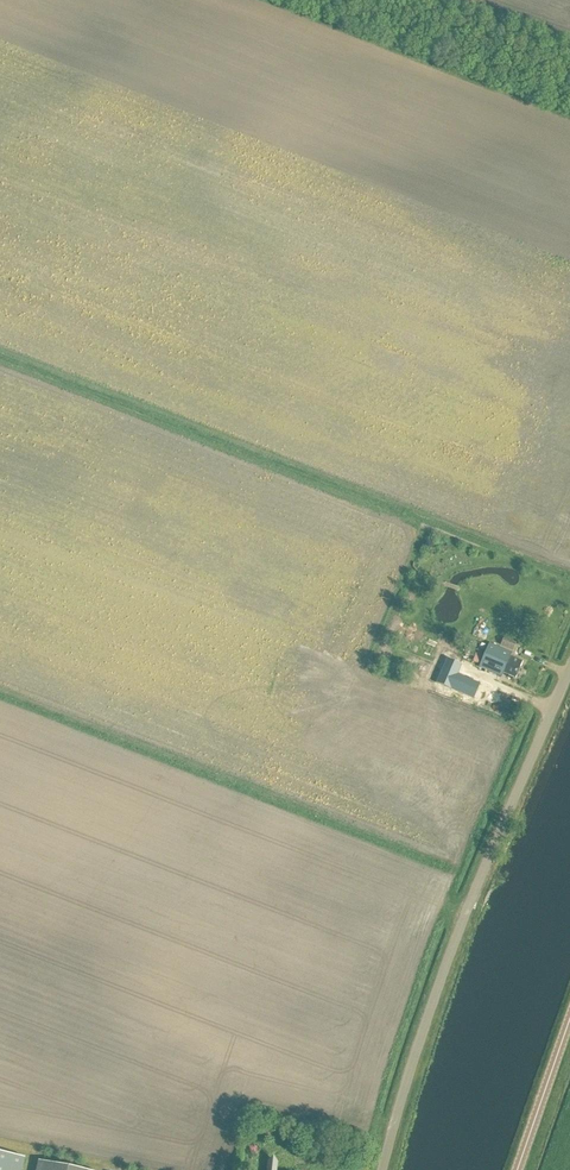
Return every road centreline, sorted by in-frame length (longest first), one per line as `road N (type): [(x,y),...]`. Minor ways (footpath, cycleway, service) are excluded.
road 1 (unclassified): [(382,1169),(437,993),(569,671)]
road 2 (unclassified): [(517,1169),(569,1019)]

